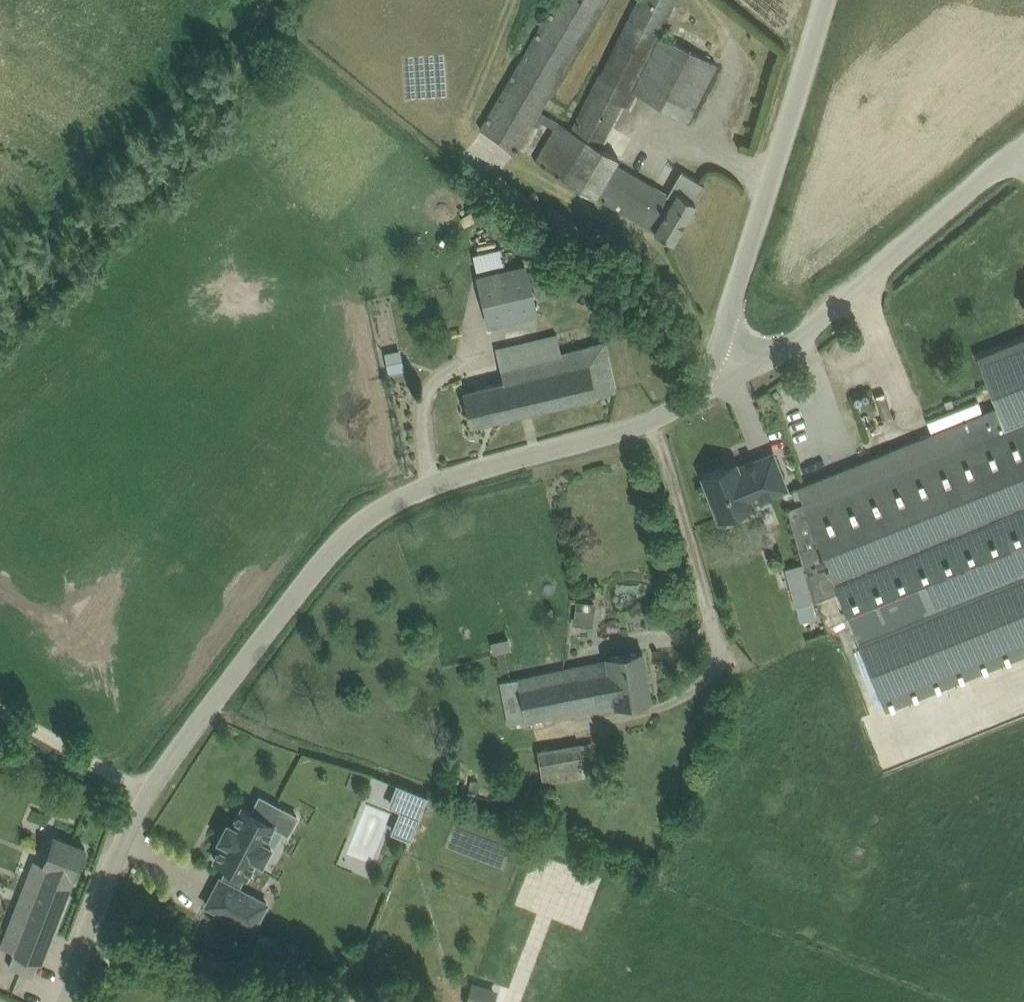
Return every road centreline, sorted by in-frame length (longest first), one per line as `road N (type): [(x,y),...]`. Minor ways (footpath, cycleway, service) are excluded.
road 1 (unclassified): [(67,1001),(111,868),(146,795),(332,551),(387,502),(643,425),(694,397),(714,361),(825,0)]
road 2 (track): [(714,361),(777,361),(1023,146)]
road 3 (track): [(378,1001),(93,932)]
road 4 (track): [(146,795),(0,708)]

